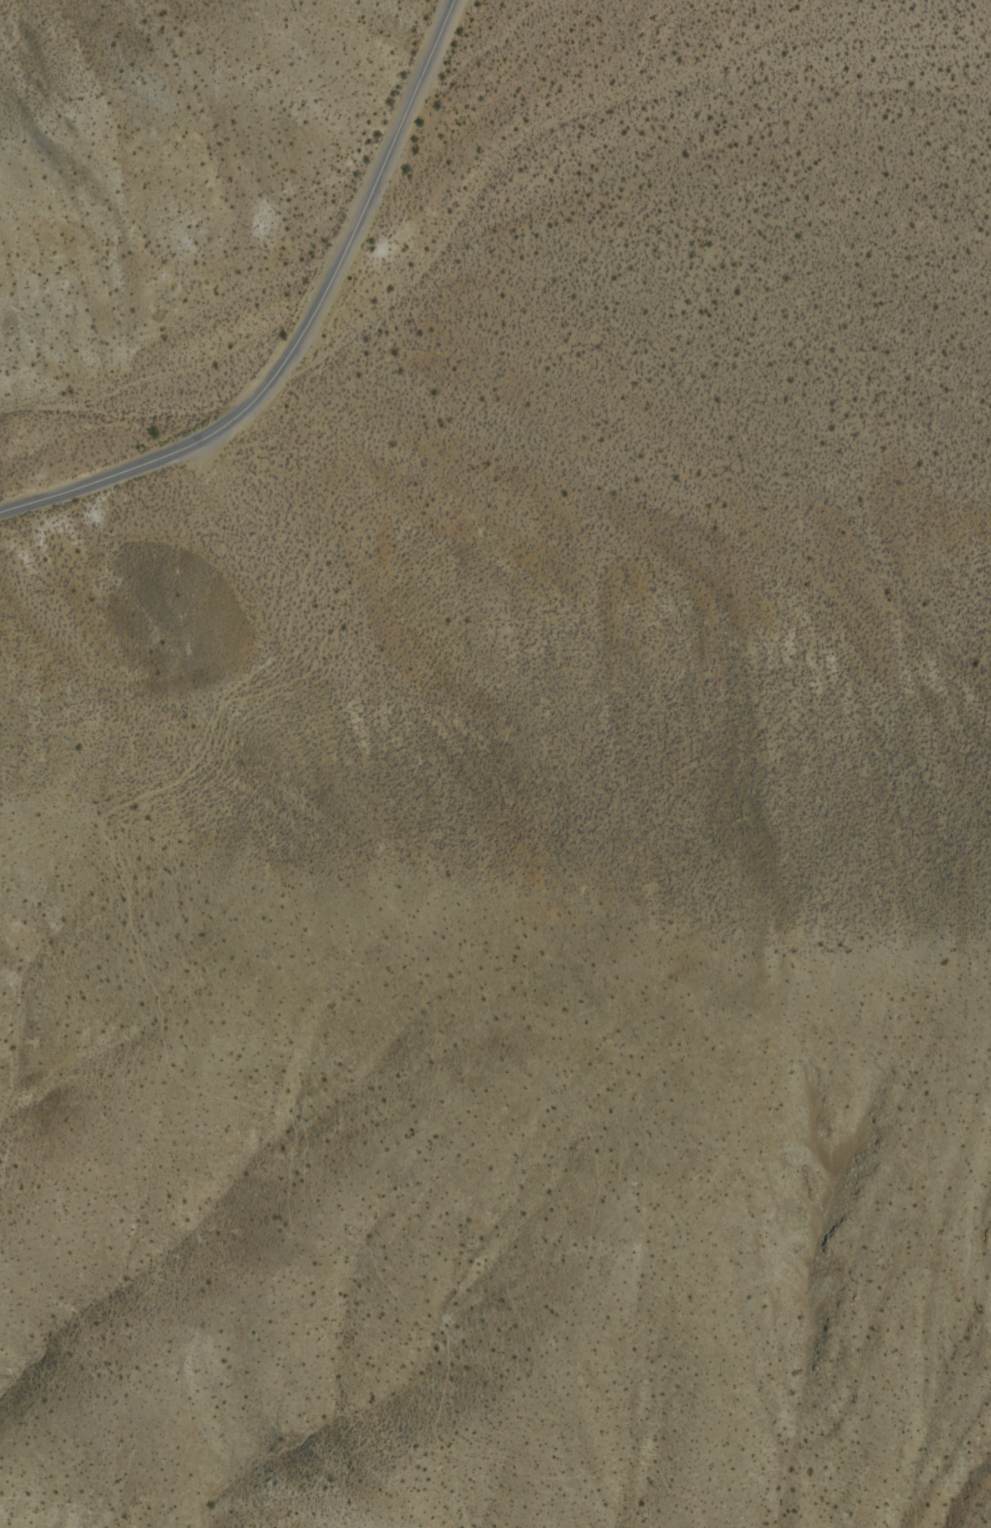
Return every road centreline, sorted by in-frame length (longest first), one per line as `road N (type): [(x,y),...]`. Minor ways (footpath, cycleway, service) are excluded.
road 1 (tertiary): [(452,0),(293,351),(254,402),(179,455),(0,512)]

